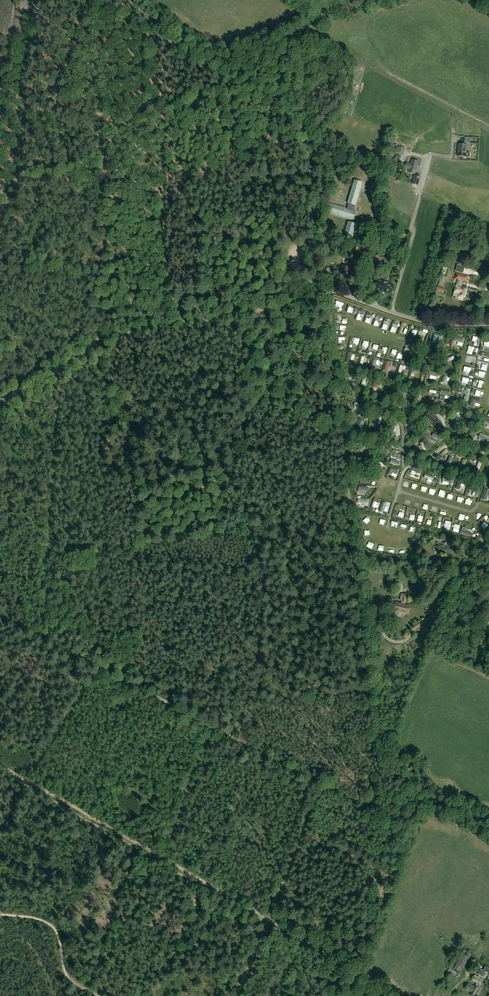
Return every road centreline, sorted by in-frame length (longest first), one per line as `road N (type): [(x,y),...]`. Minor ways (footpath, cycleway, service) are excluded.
road 1 (track): [(305,89),(314,258),(328,303),(377,774)]
road 2 (track): [(96,96),(114,331),(106,548),(46,553)]
road 3 (track): [(399,995),(0,765)]
road 4 (track): [(322,785),(0,615)]
road 5 (track): [(0,404),(114,335),(324,296)]
road 6 (track): [(172,325),(152,33)]
road 7 (track): [(236,995),(322,785),(369,802)]
road 8 (track): [(42,637),(59,372)]
road 9 (track): [(387,761),(430,653),(441,649),(464,559)]
road 10 (track): [(305,89),(234,83),(108,6)]
road 11 (track): [(0,209),(15,159),(36,0)]
road 12 (unclassified): [(488,325),(414,319),(319,287)]
road 13 (track): [(313,41),(459,114)]
road 14 (track): [(486,453),(454,447),(431,408),(362,370)]
road 15 (track): [(0,914),(48,919),(67,971),(99,995)]
road 16 (track): [(21,98),(155,92)]

